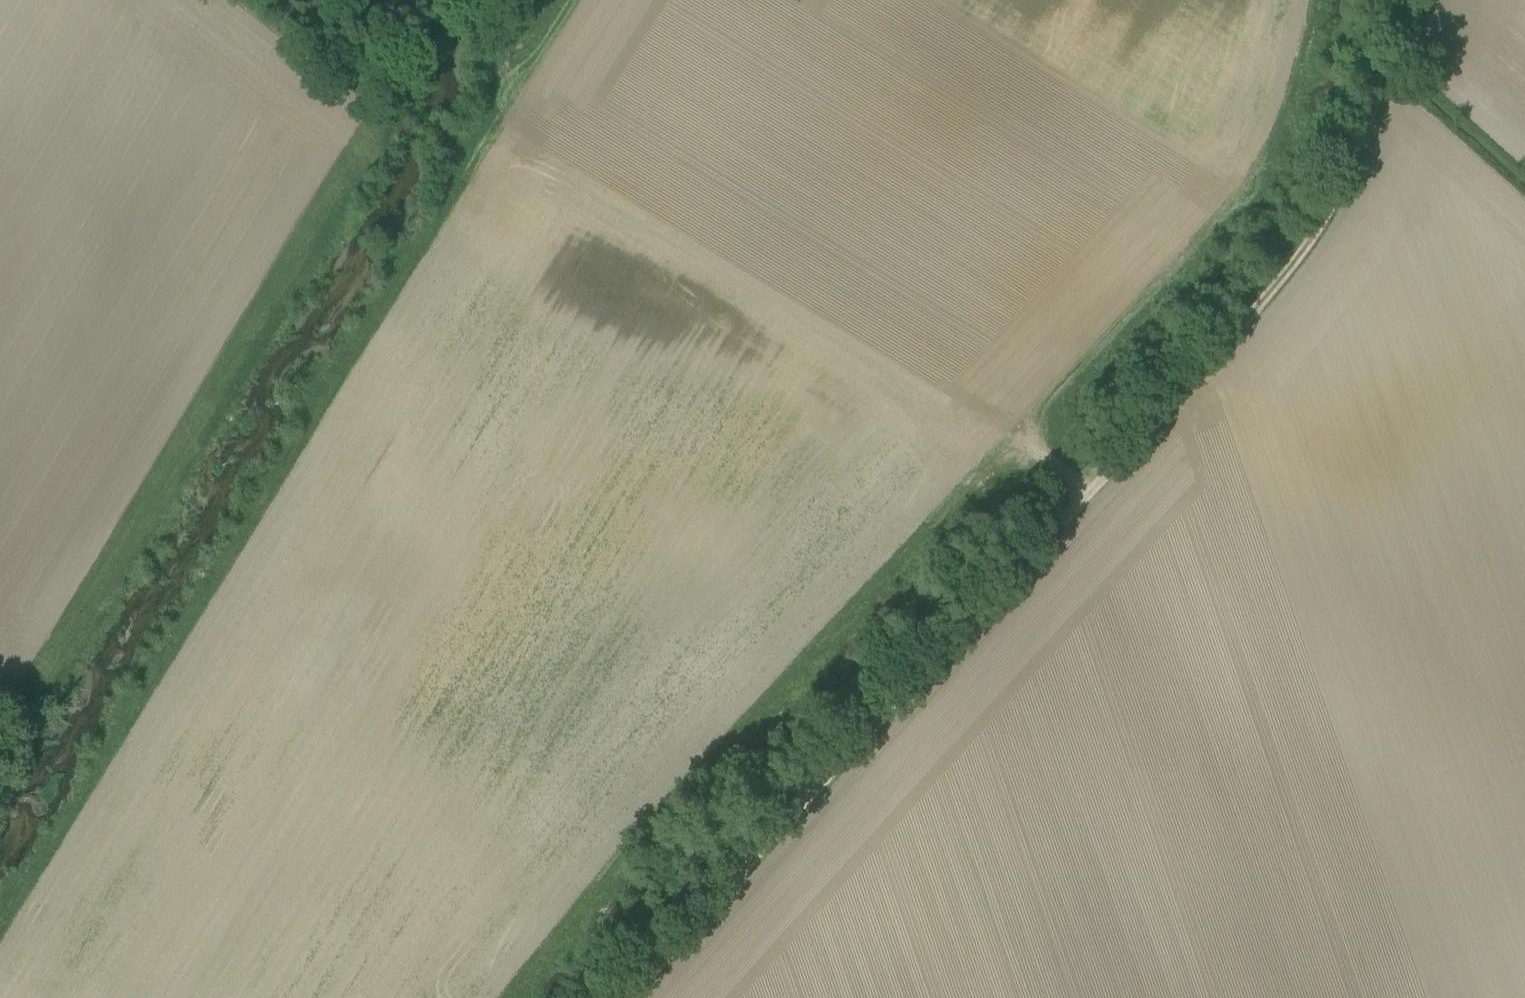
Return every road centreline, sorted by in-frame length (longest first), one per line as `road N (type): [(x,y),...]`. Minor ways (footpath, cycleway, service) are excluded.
road 1 (track): [(621,997),(1278,282),(1318,227),(1418,0)]

